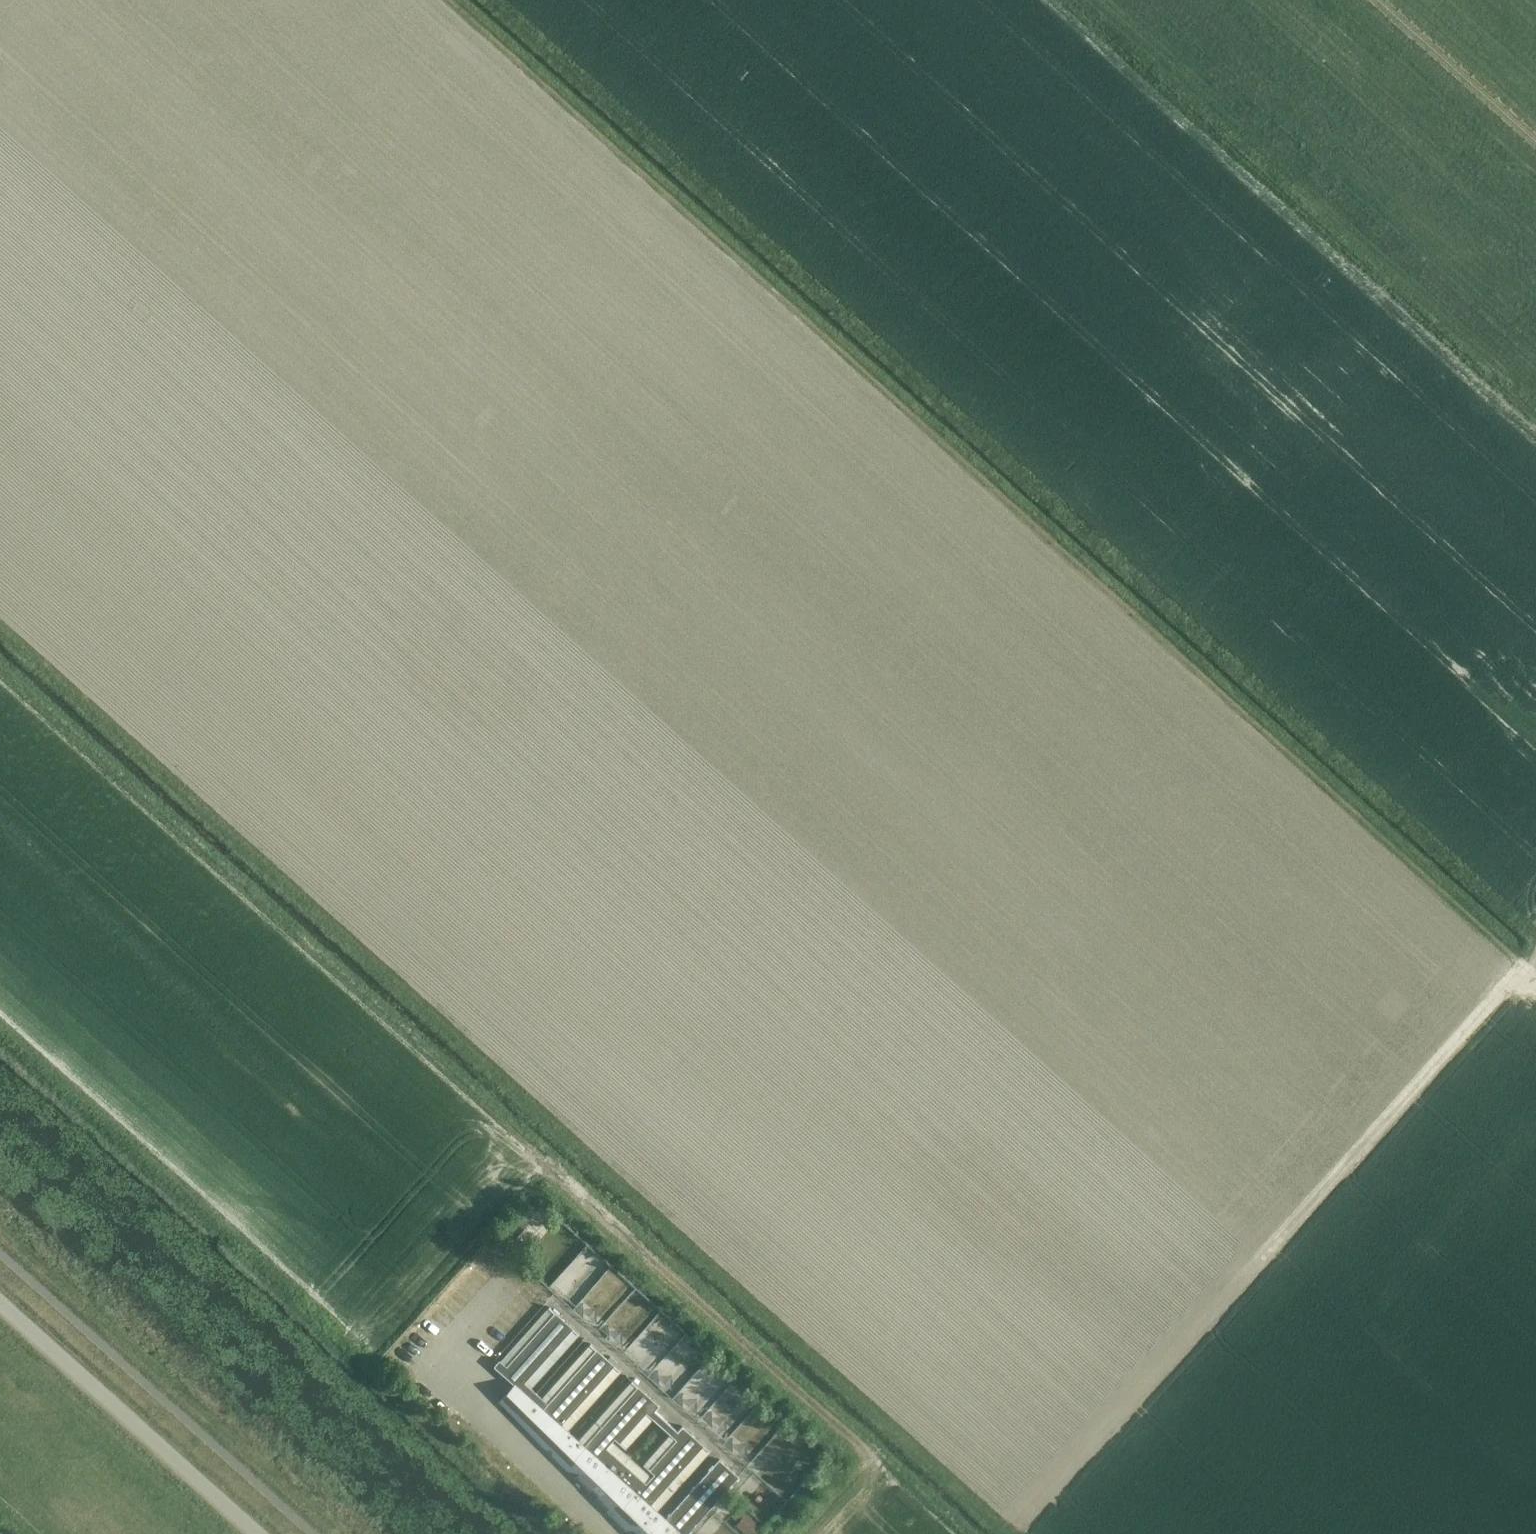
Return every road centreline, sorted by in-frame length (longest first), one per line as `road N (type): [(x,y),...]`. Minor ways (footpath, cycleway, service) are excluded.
road 1 (track): [(816,1533),(877,1463),(537,1159)]
road 2 (unclassified): [(253,1533),(0,1308)]

